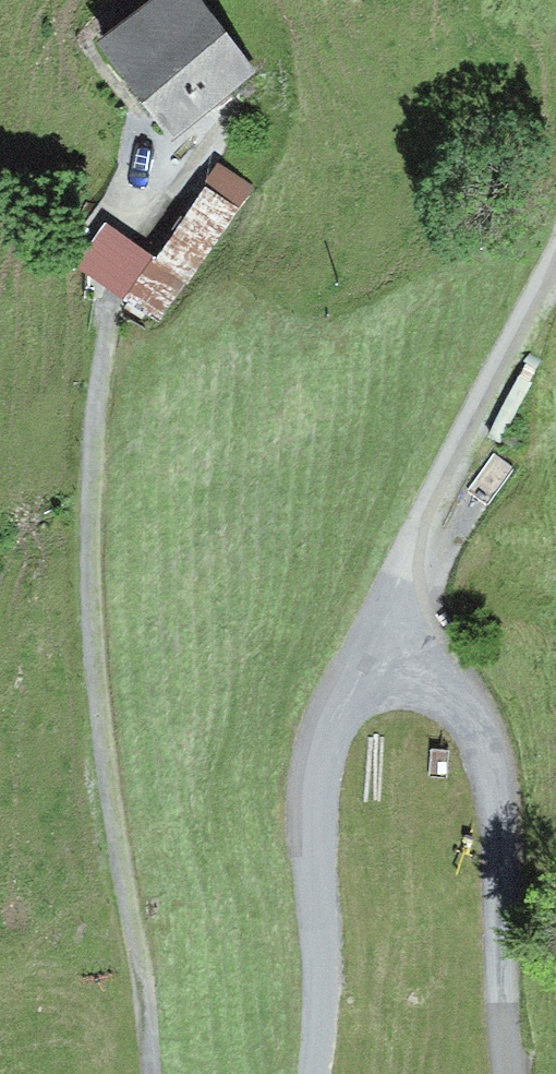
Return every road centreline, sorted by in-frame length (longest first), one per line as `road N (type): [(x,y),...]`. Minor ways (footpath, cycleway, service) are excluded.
road 1 (track): [(508,1073),(508,905),(490,792),(471,733),(410,670),(405,634),(417,561),(463,450),(555,278)]
road 2 (track): [(114,293),(94,521),(97,636),(157,1073)]
road 3 (residential): [(316,1073),(326,994),(315,796),(340,716),(410,670)]

